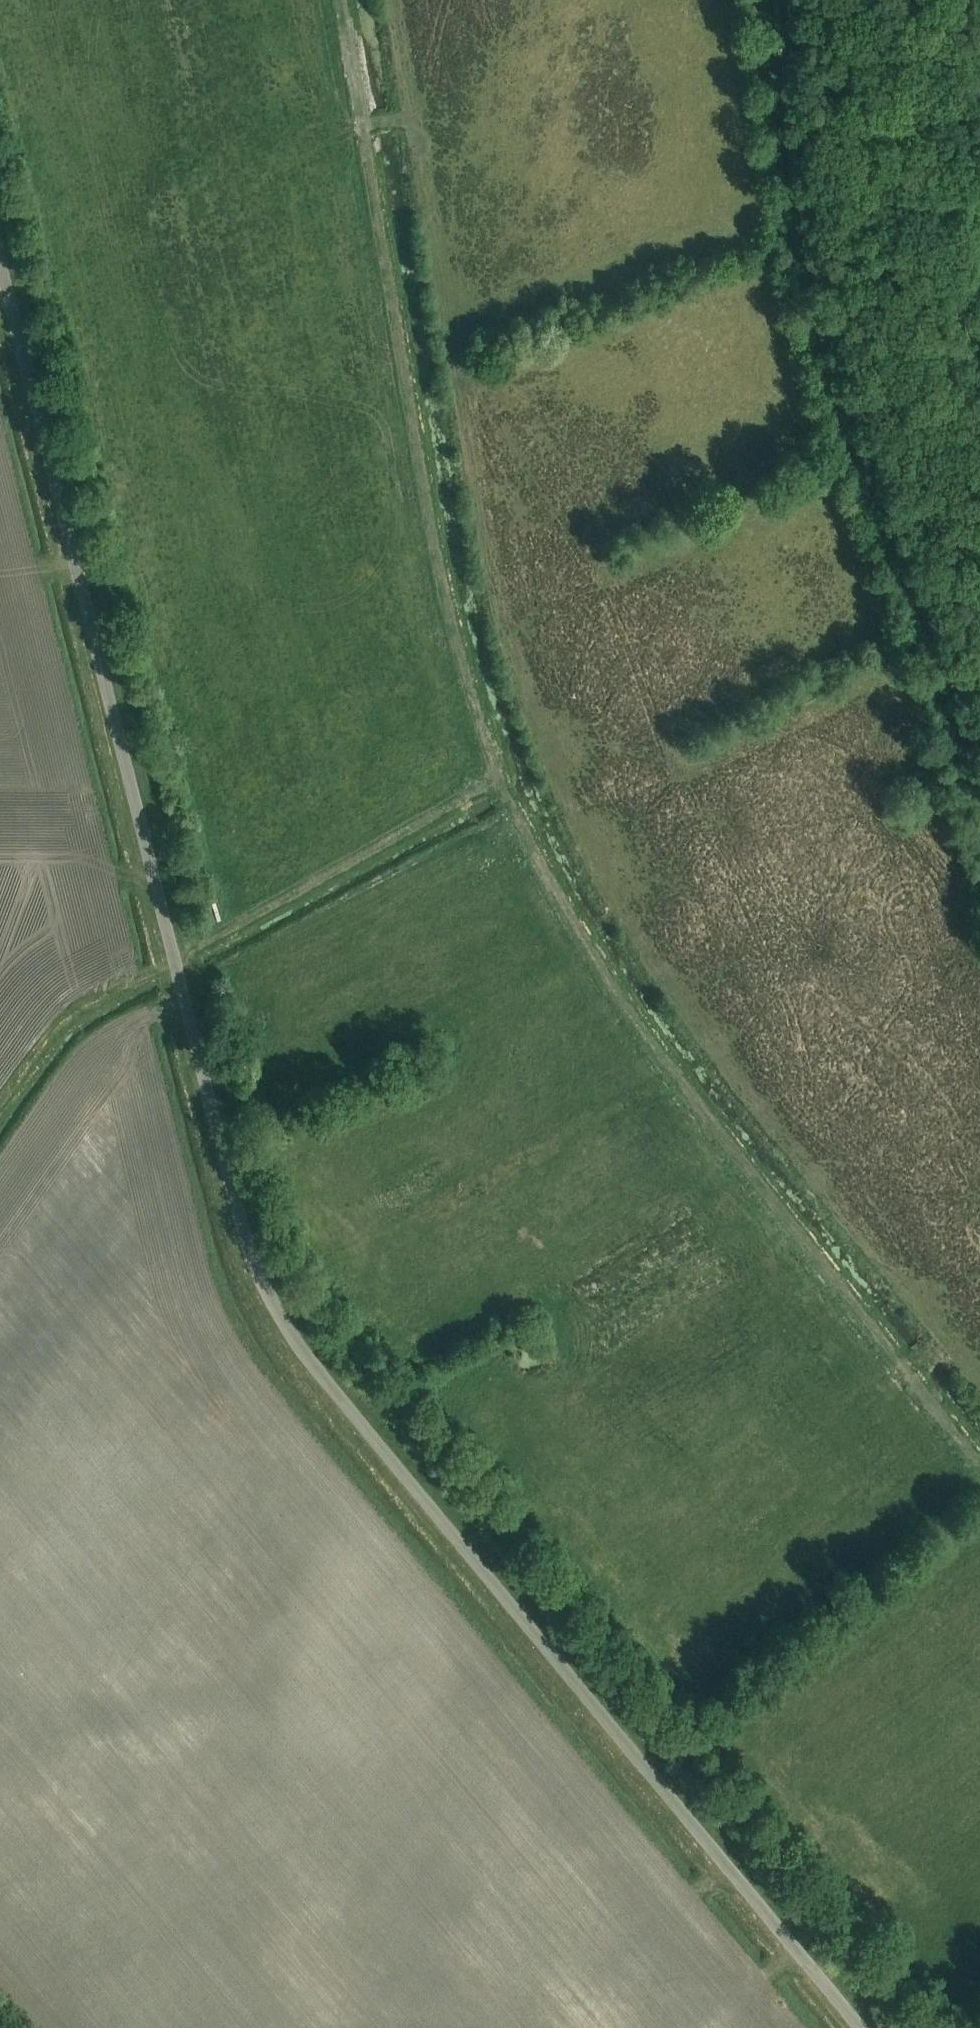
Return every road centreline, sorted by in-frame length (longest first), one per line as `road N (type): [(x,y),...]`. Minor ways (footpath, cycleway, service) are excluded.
road 1 (unclassified): [(860,2027),(308,1360),(268,1292),(242,1227),(0,264)]
road 2 (track): [(778,0),(799,187),(837,347),(979,746)]
road 3 (track): [(0,1119),(65,1028),(175,963)]

